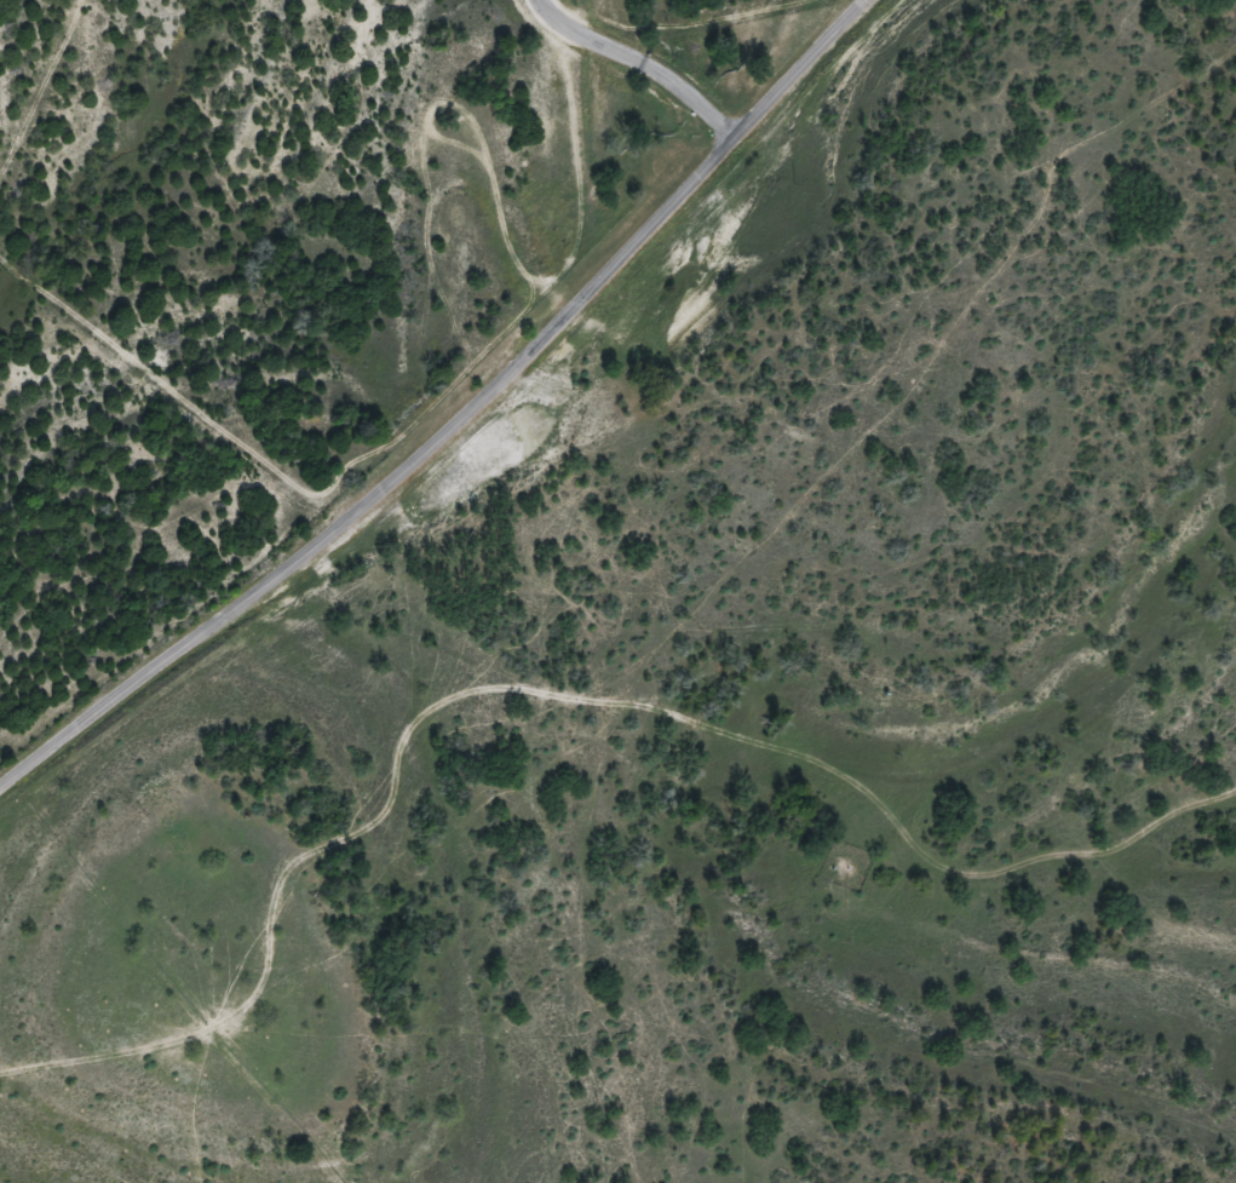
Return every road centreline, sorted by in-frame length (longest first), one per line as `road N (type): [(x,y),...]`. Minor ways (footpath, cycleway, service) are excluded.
road 1 (residential): [(0,1066),(177,1010),(260,865),(374,810),(453,713),(627,707),(880,774),(976,871),(1235,770)]
road 2 (residential): [(0,811),(536,381),(789,91),(895,0)]
road 3 (residential): [(1235,959),(1217,966),(994,913),(976,871)]
road 4 (residential): [(741,145),(668,80),(579,35),(536,0)]

